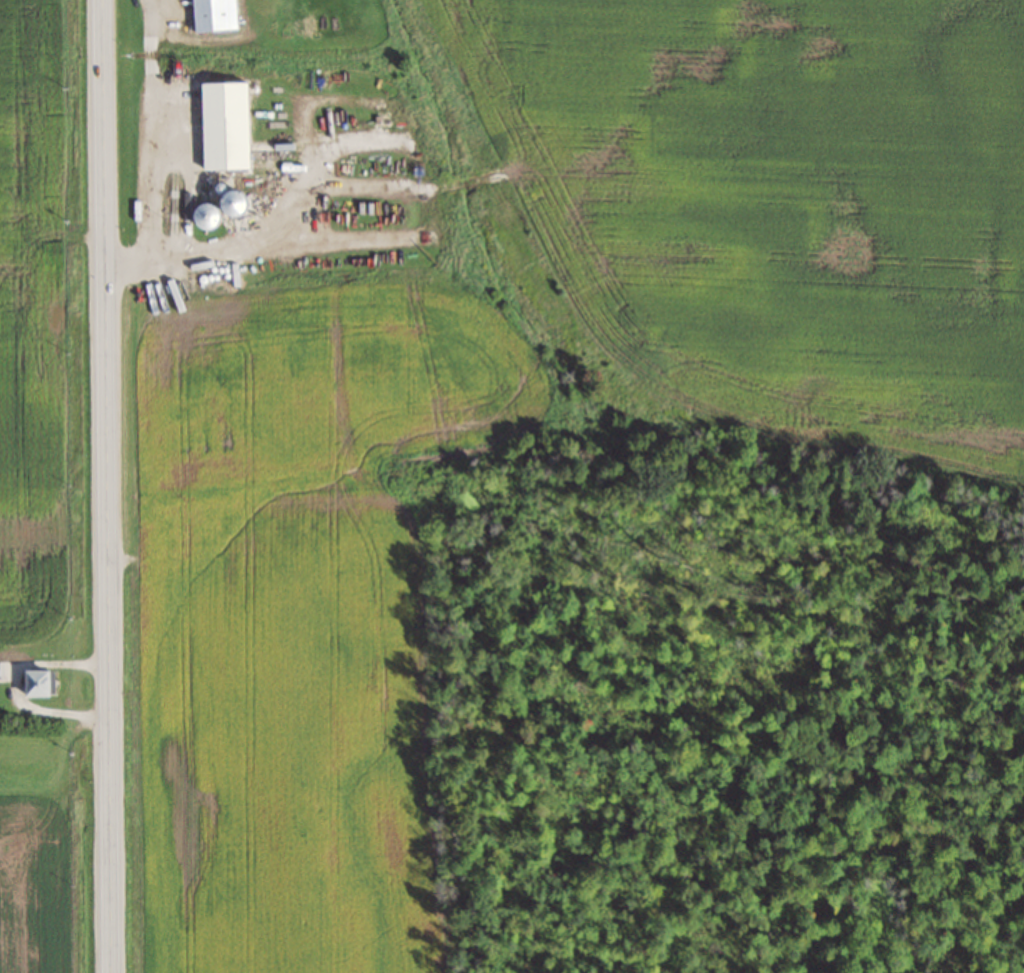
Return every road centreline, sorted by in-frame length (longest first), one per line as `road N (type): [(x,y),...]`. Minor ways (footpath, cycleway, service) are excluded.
road 1 (secondary): [(111,972),(102,0)]

